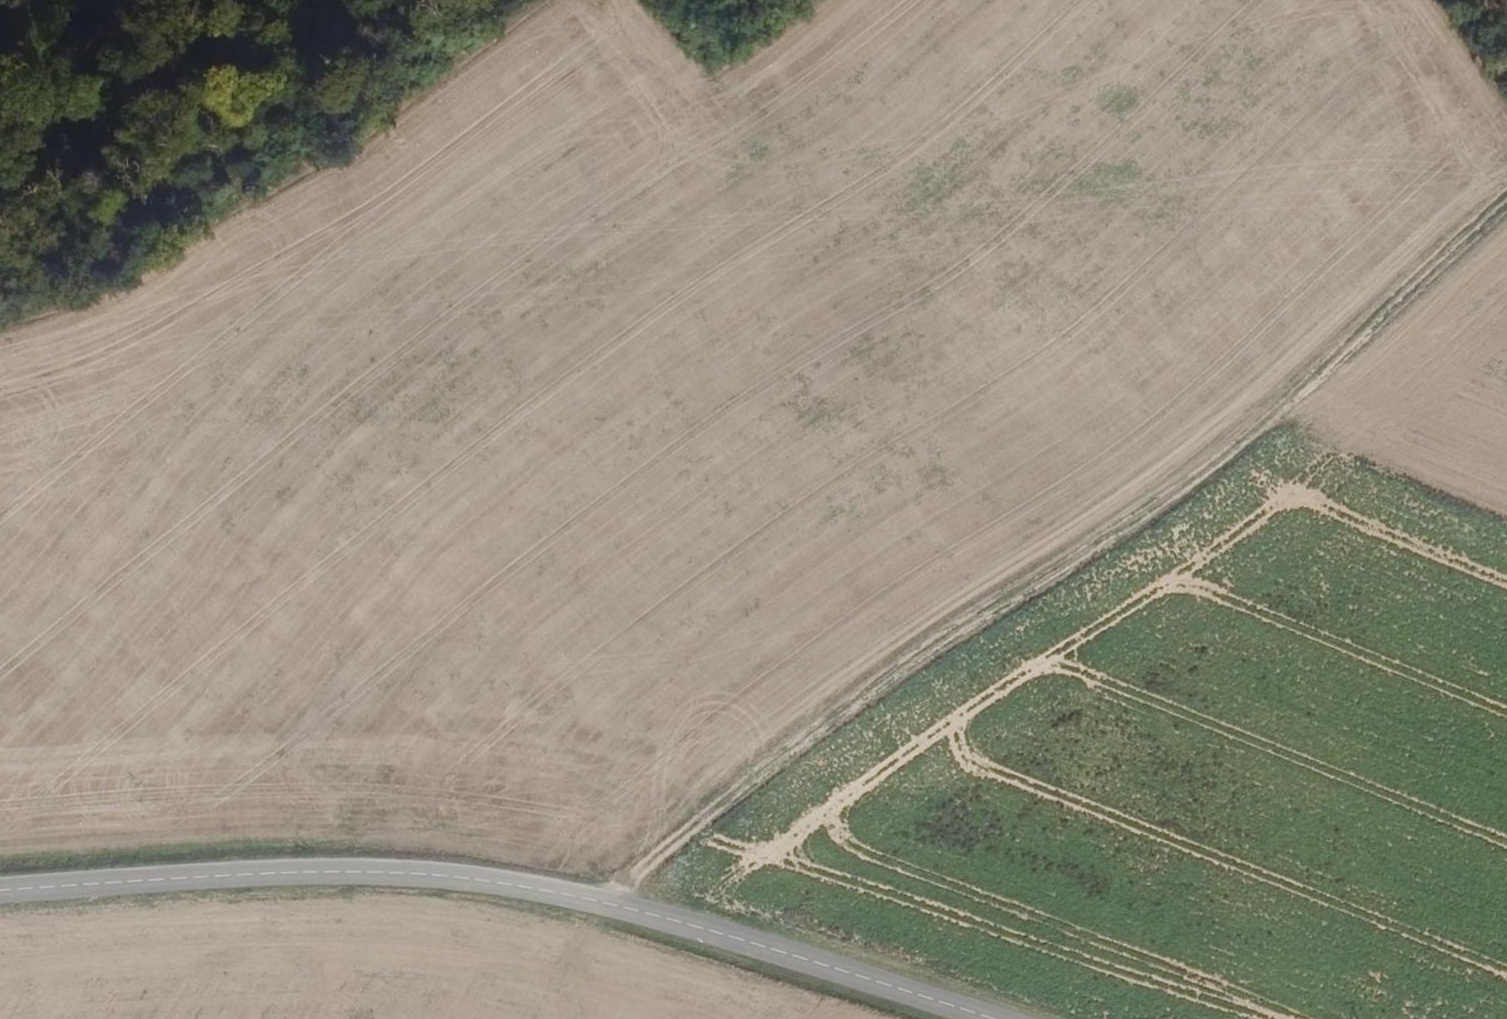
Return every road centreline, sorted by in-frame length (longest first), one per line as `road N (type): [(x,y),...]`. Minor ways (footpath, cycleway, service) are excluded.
road 1 (track): [(611,905),(712,800),(1008,592),(1194,486),(1506,200)]
road 2 (tertiary): [(994,1018),(716,932),(488,882),(352,871),(0,890)]

